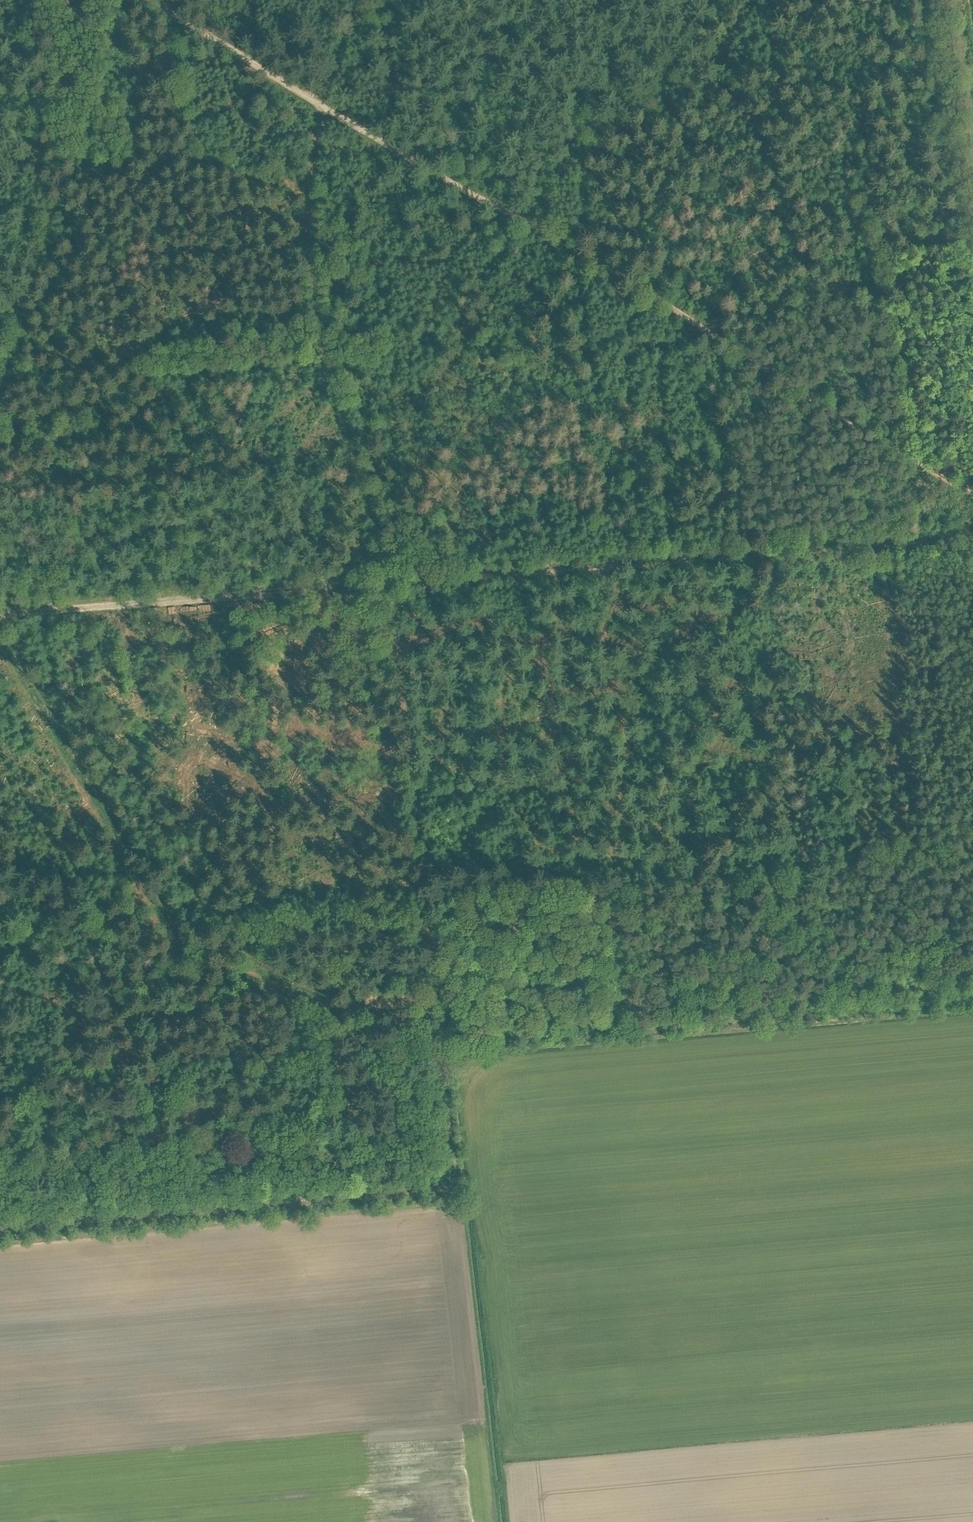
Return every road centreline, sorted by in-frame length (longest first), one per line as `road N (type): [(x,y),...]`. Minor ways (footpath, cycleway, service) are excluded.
road 1 (track): [(972,501),(322,110)]
road 2 (track): [(0,1227),(456,1187),(442,1049)]
road 3 (track): [(972,533),(387,581)]
road 4 (track): [(442,1049),(387,581)]
road 5 (track): [(387,581),(0,611)]
road 6 (track): [(322,110),(146,0)]
road 7 (track): [(972,188),(951,0)]

